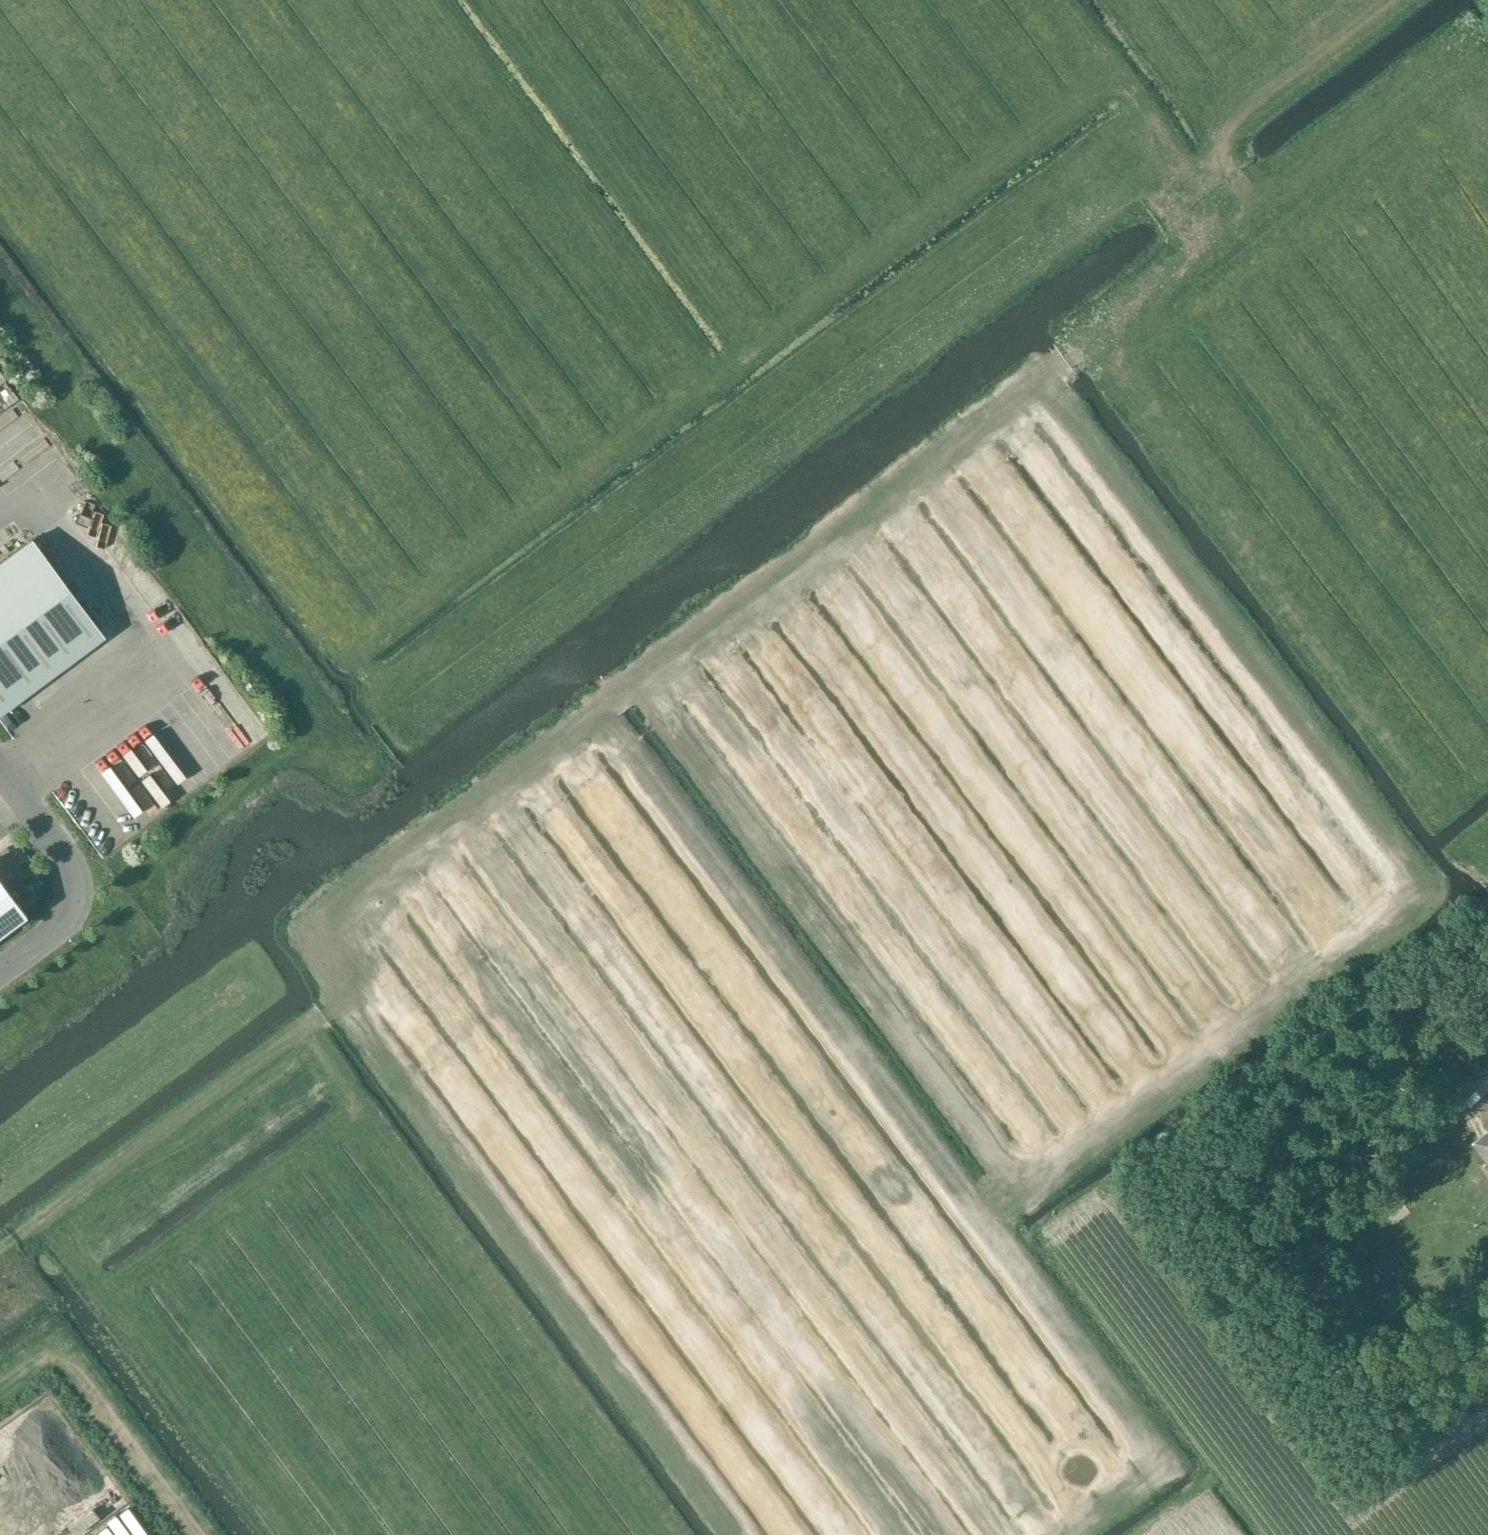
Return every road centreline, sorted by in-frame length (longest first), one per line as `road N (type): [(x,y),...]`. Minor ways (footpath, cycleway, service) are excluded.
road 1 (track): [(194,1534),(53,1345),(0,1383)]
road 2 (unclassified): [(0,773),(76,885),(64,920),(0,971)]

